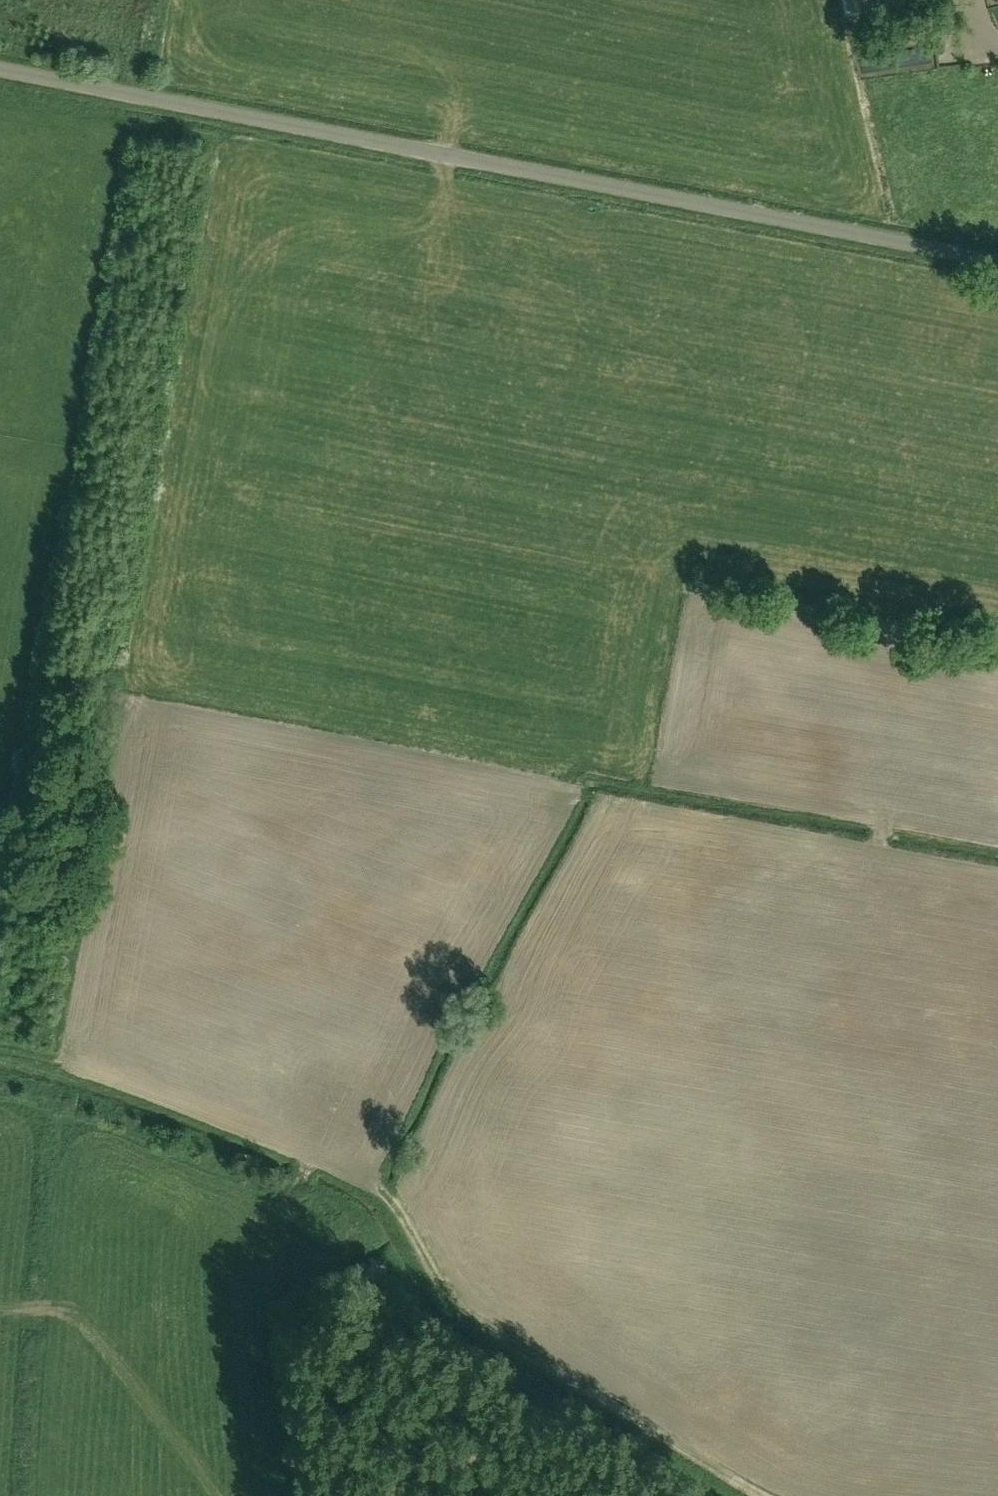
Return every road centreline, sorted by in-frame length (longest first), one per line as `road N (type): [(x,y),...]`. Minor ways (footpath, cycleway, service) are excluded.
road 1 (unclassified): [(997,261),(0,67)]
road 2 (track): [(0,1050),(88,1072),(324,1160),(401,1199),(430,1269),(484,1331),(754,1495)]

